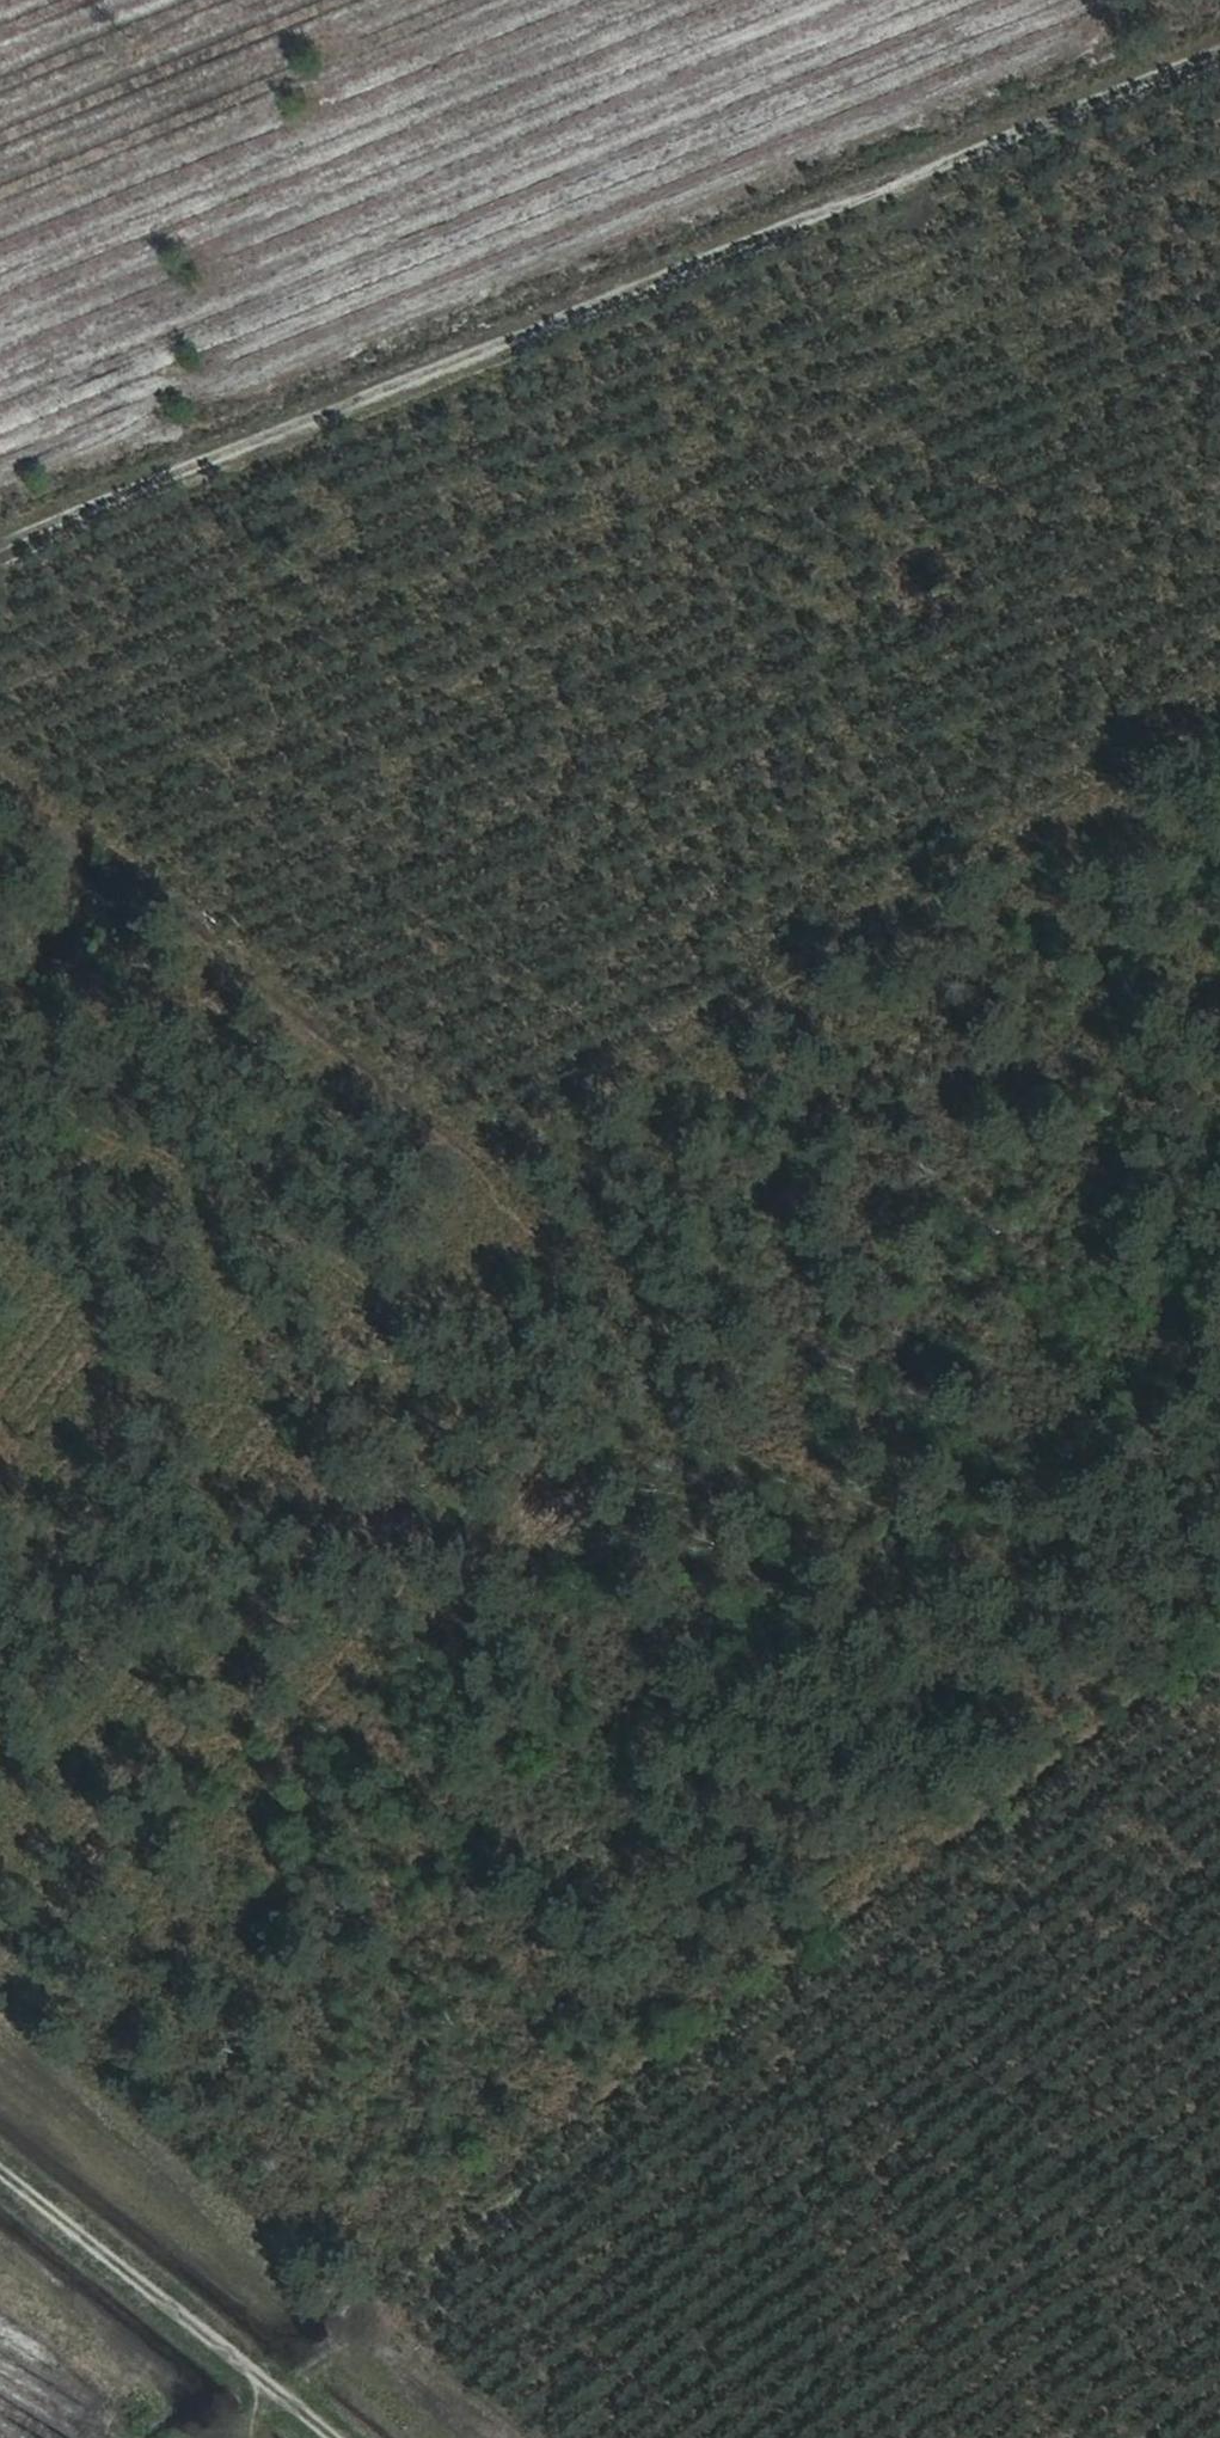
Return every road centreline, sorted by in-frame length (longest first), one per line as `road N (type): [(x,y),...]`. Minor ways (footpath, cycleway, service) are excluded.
road 1 (track): [(0,555),(1219,54)]
road 2 (track): [(330,2437),(0,2173)]

